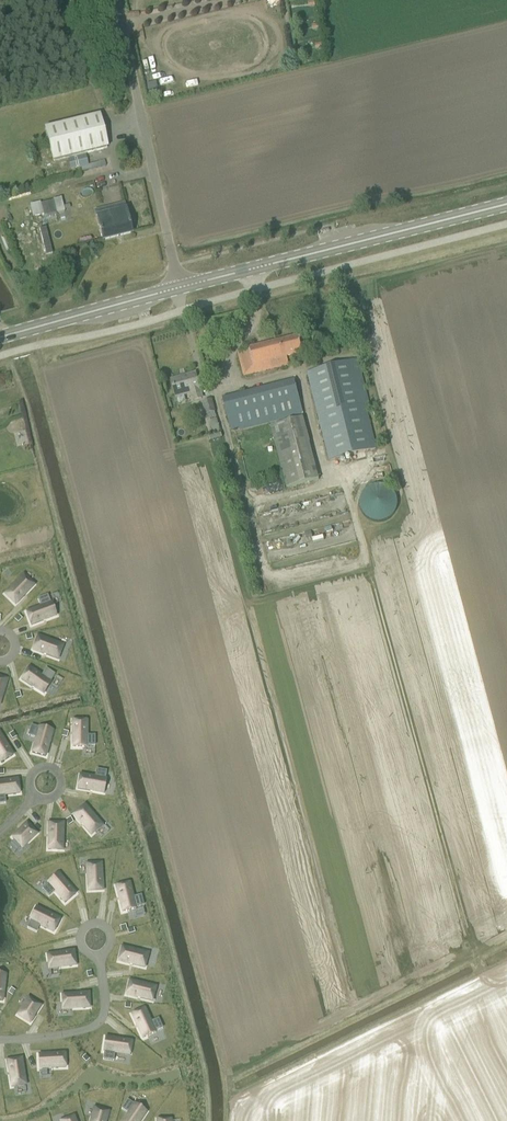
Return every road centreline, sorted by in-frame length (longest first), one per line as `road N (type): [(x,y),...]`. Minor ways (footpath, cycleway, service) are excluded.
road 1 (track): [(369,569),(493,1000)]
road 2 (track): [(369,569),(345,479),(246,503),(216,395),(298,372)]
road 3 (secondary): [(506,204),(178,288)]
road 4 (unclassified): [(178,288),(115,0)]
road 5 (track): [(506,993),(249,1120)]
road 6 (secondary): [(178,288),(0,337)]
road 7 (track): [(246,503),(263,567),(275,578),(322,576),(365,556)]

